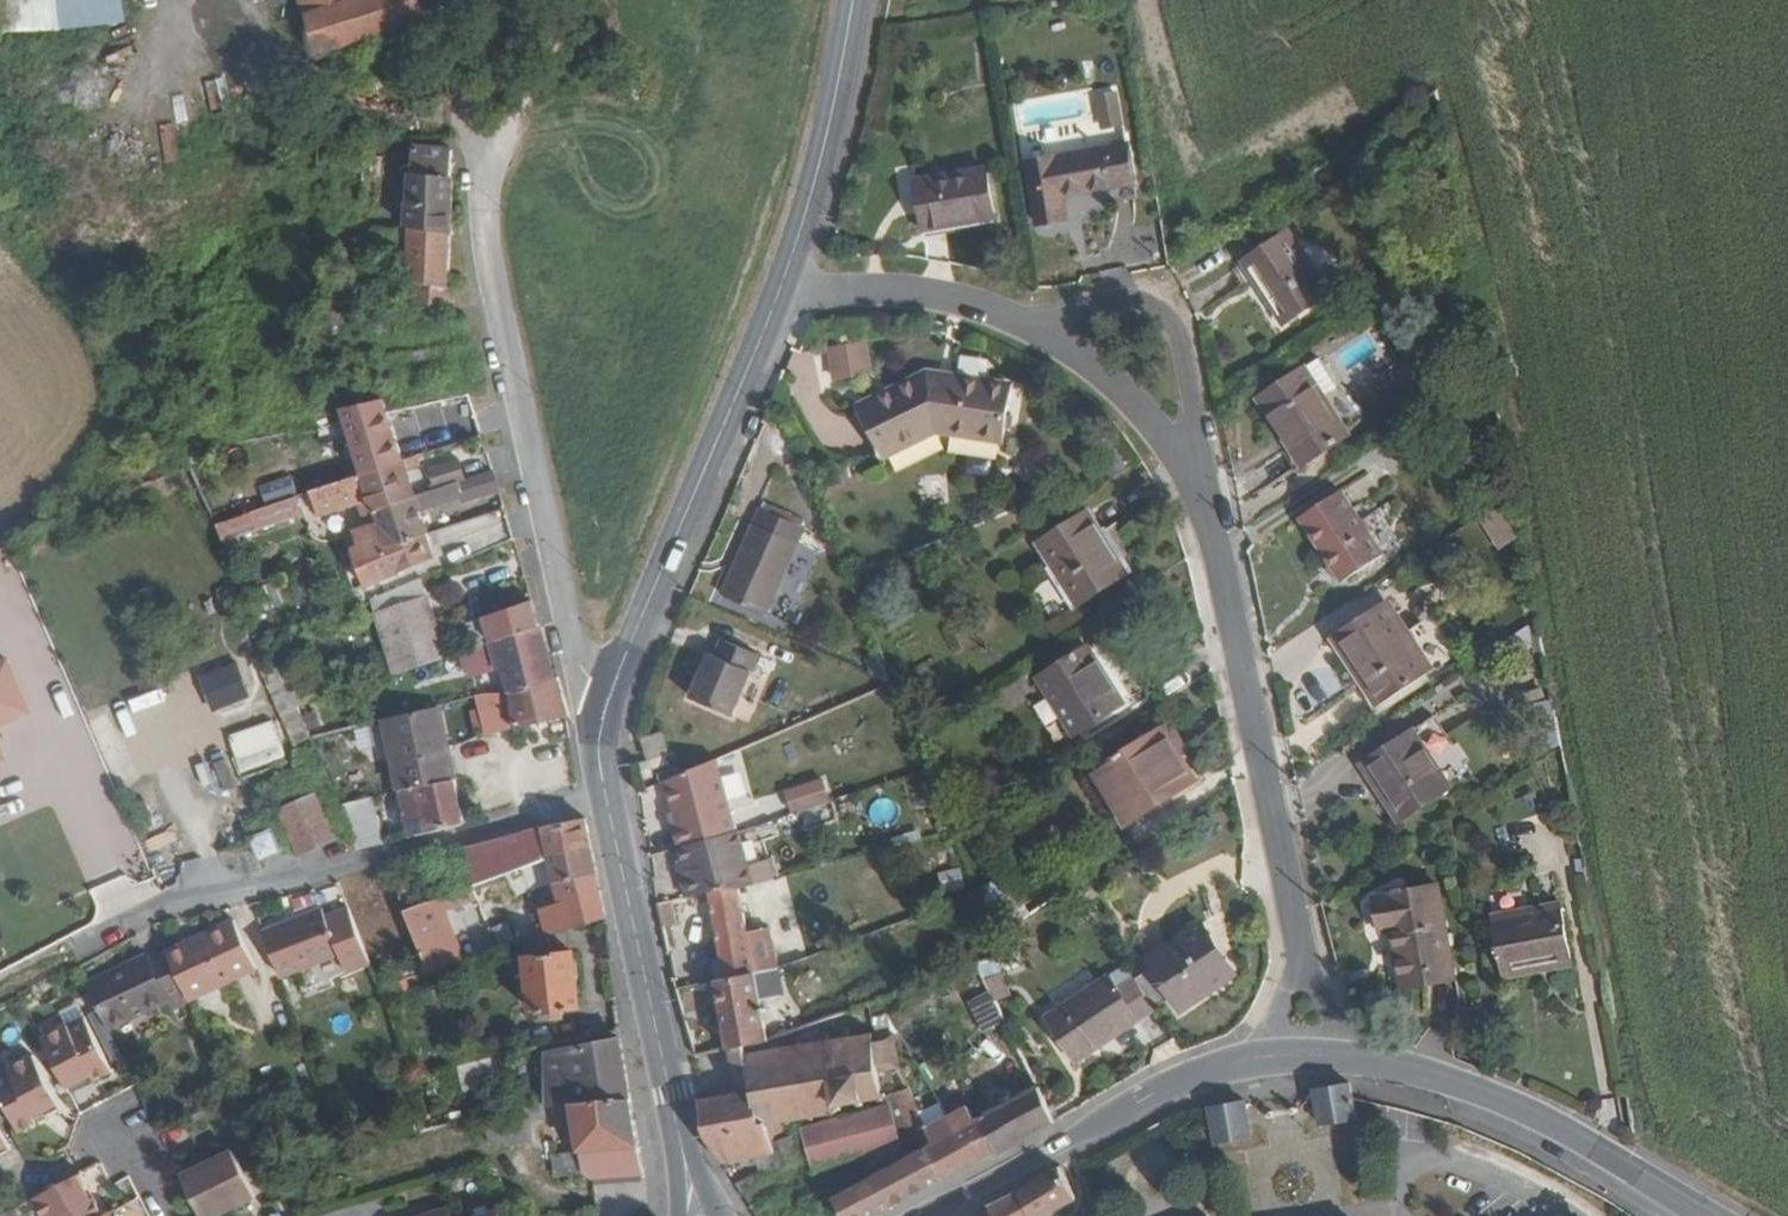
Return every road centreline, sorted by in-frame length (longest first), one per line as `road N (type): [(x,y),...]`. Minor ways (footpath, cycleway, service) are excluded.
road 1 (residential): [(1325,1056),(1200,497),(1082,363),(1023,327),(948,301),(875,289),(779,294)]
road 2 (residential): [(0,988),(145,909),(605,796)]
road 3 (residential): [(606,701),(580,666),(492,267),(487,138)]
road 4 (secondary): [(606,701),(779,294)]
road 5 (secondary): [(1325,1056),(1240,1062),(1180,1081),(930,1215)]
road 6 (secondary): [(1712,1215),(1506,1100),(1325,1056)]
road 7 (secondary): [(679,1134),(605,796)]
road 8 (secondary): [(779,294),(819,164),(853,0)]
road 9 (track): [(563,0),(513,120),(487,138)]

